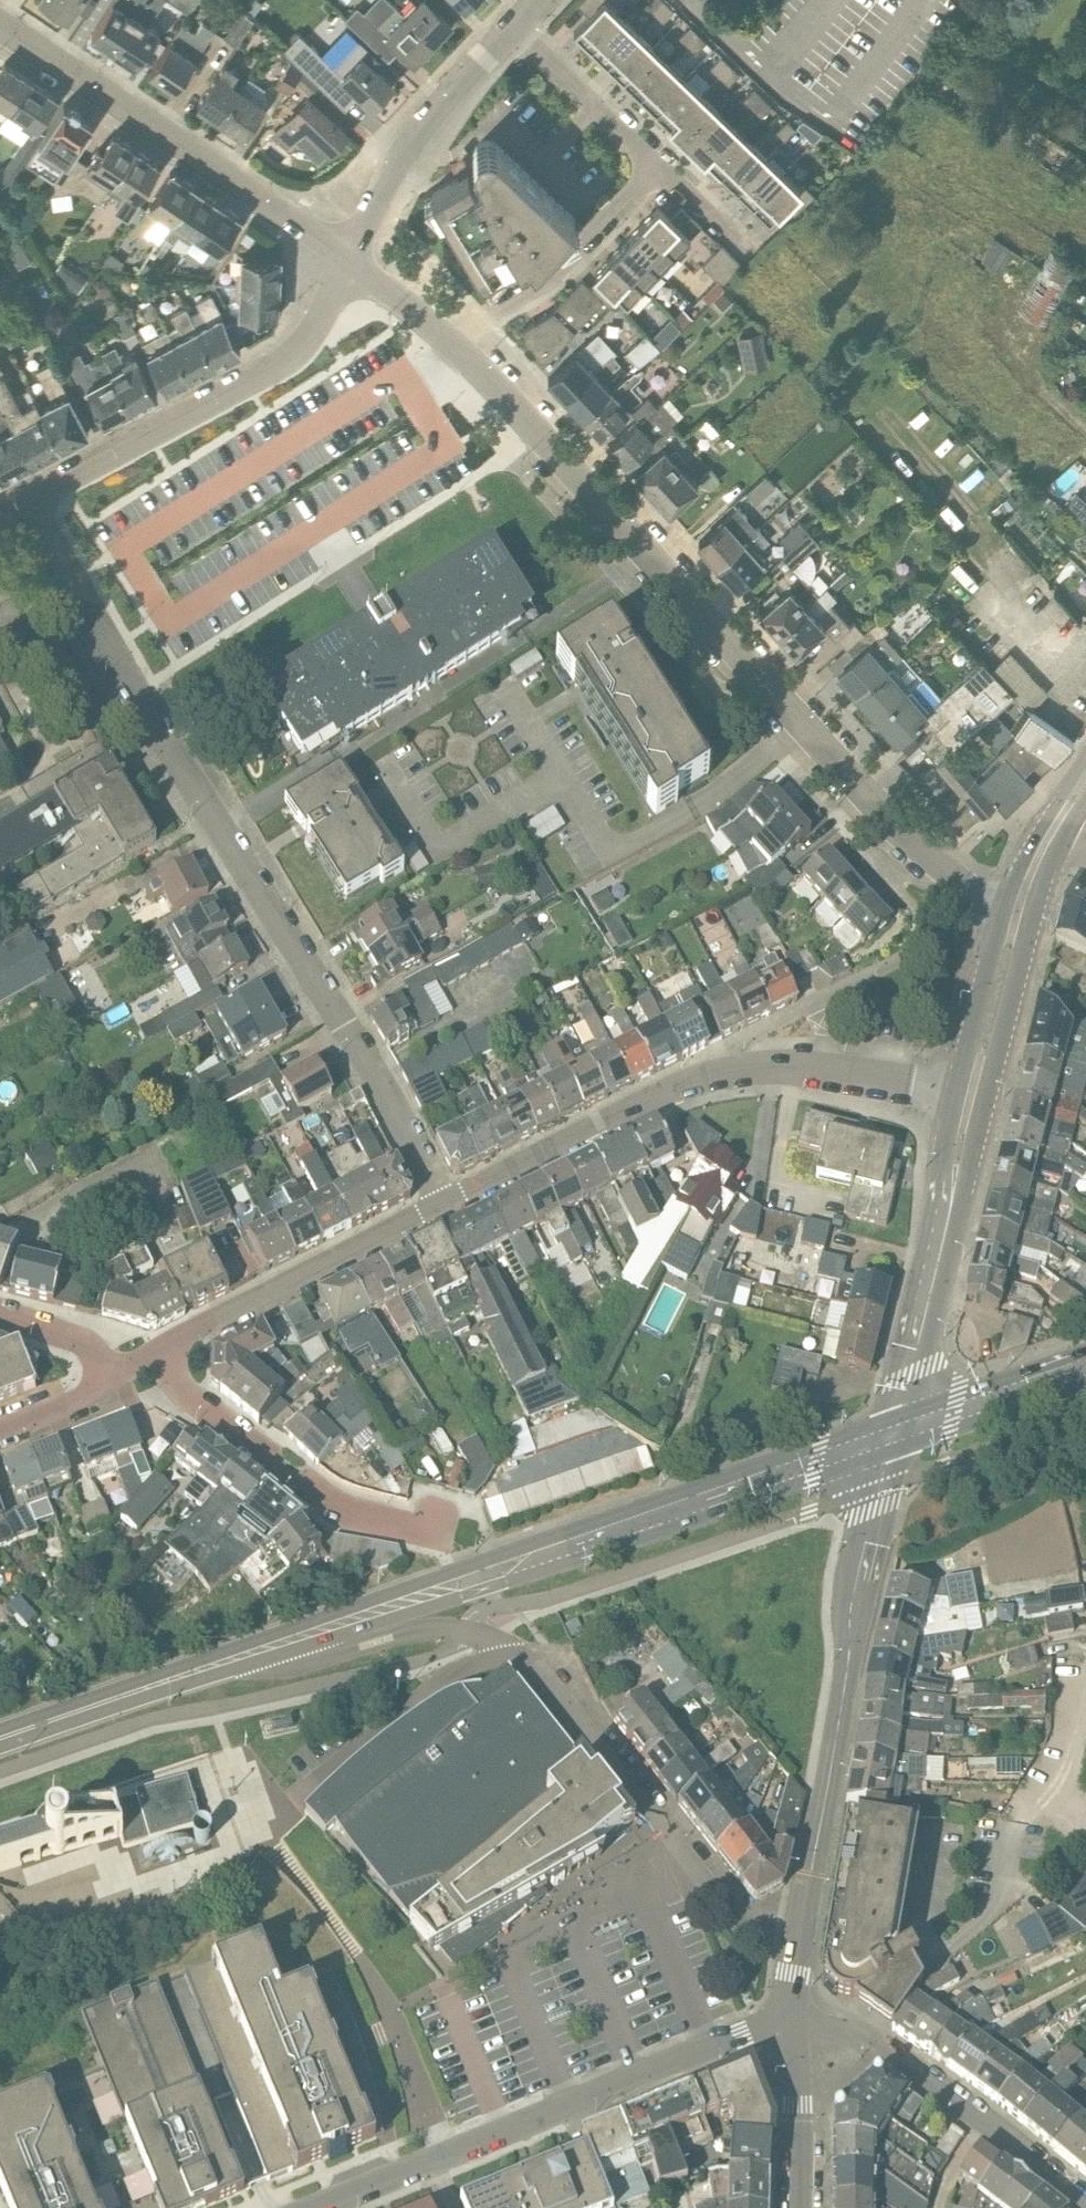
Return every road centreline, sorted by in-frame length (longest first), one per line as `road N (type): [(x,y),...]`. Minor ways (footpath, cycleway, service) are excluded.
road 1 (secondary): [(0,1739),(898,1438)]
road 2 (residential): [(445,1205),(27,498)]
road 3 (residential): [(1016,926),(897,830),(454,347)]
road 4 (residential): [(731,1915),(512,1653),(454,1672),(298,1798)]
road 5 (tertiary): [(796,2024),(801,1927),(898,1438)]
road 6 (residential): [(445,1205),(677,1085),(728,1071),(822,1068),(971,1098)]
road 7 (residential): [(315,2207),(739,2034),(796,2024)]
road 8 (residential): [(349,259),(0,23)]
road 9 (residential): [(27,498),(287,359),(315,327),(349,259)]
road 10 (tertiary): [(898,1438),(971,1098)]
road 11 (residential): [(1085,2199),(891,2053),(859,2034),(796,2024)]
road 12 (residential): [(434,1529),(359,1515),(324,1499),(184,1394),(157,1353)]
road 13 (residential): [(157,1353),(445,1205)]
road 14 (residential): [(349,259),(425,124),(515,27)]
road 15 (residential): [(454,347),(567,263),(657,167)]
road 16 (residential): [(657,167),(515,27)]
road 17 (secondary): [(898,1438),(1085,1369)]
road 18 (tertiary): [(797,2207),(796,2024)]
road 19 (tertiary): [(971,1098),(1016,926)]
road 20 (residential): [(454,347),(349,259)]
road 21 (residential): [(115,1379),(73,1337),(0,1313)]
road 22 (residential): [(0,1430),(115,1379)]

